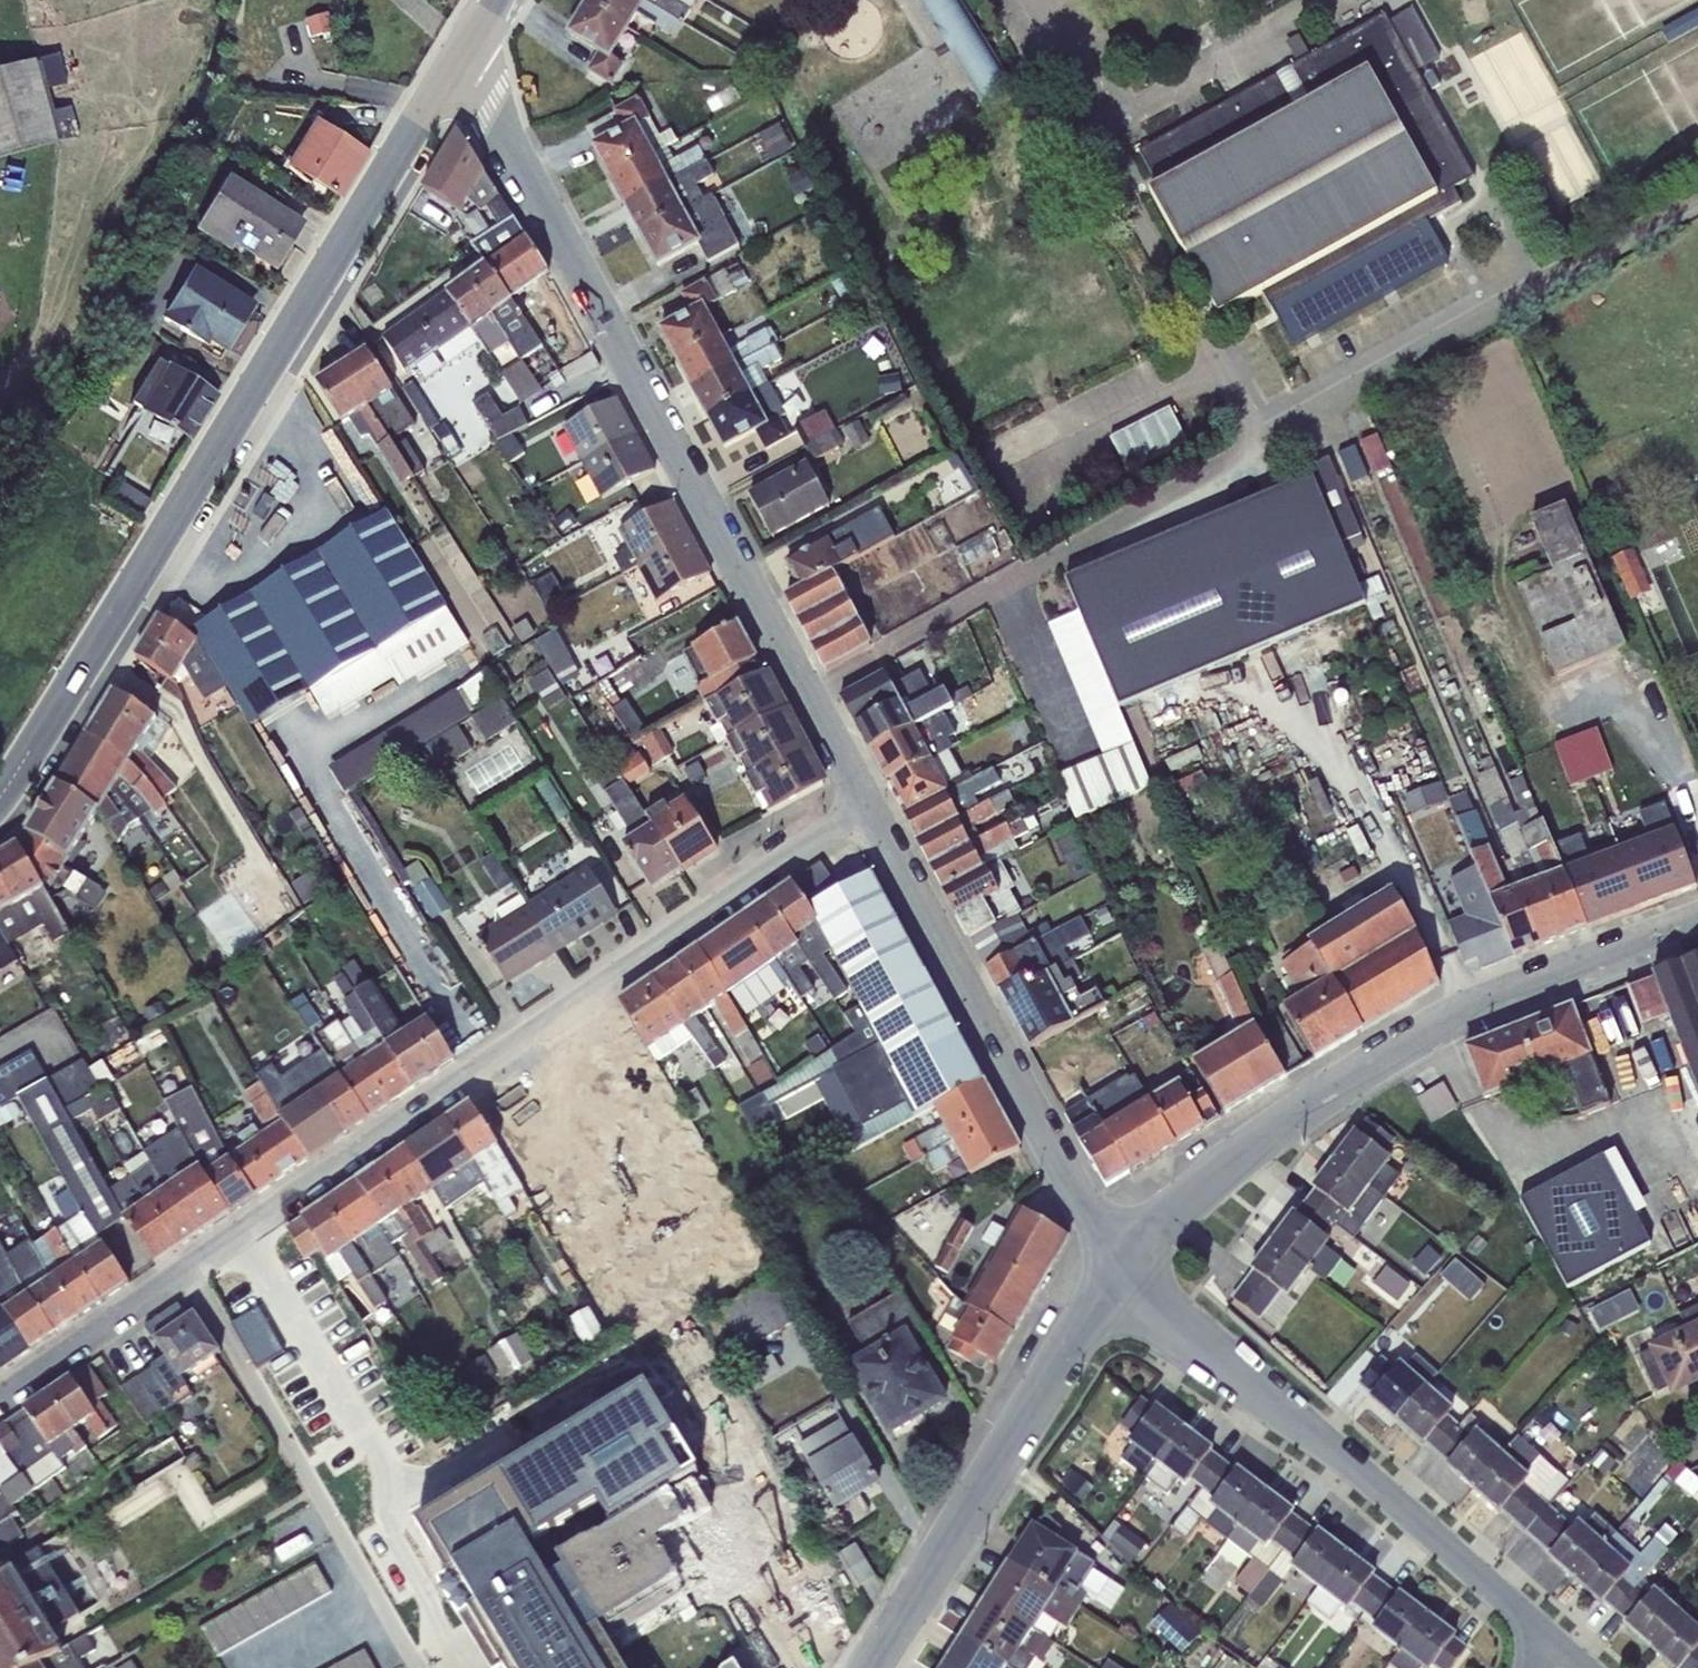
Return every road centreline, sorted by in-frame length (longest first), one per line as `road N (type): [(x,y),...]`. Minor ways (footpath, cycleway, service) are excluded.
road 1 (residential): [(0,1395),(867,809)]
road 2 (tertiary): [(0,795),(451,70)]
road 3 (residential): [(867,809),(489,107),(451,70)]
road 4 (residential): [(1697,927),(1449,1020),(1157,1221),(1121,1261)]
road 5 (residential): [(1121,1261),(1160,1310),(1546,1643)]
road 6 (residential): [(1121,1261),(1072,1193),(867,809)]
road 7 (unclassified): [(1032,0),(1265,443)]
road 8 (residential): [(1121,1261),(864,1667)]

